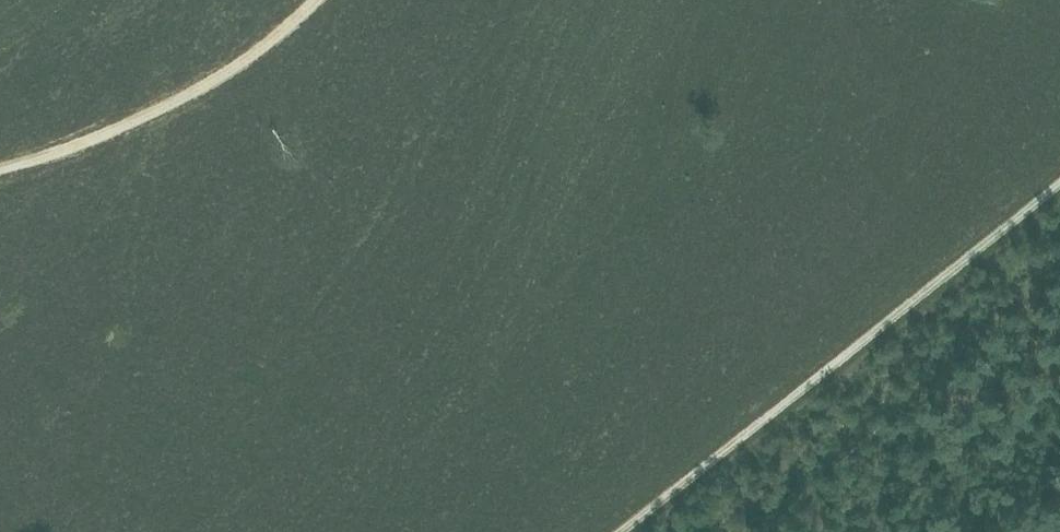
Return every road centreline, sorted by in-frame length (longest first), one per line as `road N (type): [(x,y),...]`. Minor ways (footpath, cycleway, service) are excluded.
road 1 (track): [(1059,180),(615,531)]
road 2 (track): [(314,0),(266,43),(188,94),(87,141),(0,168)]

